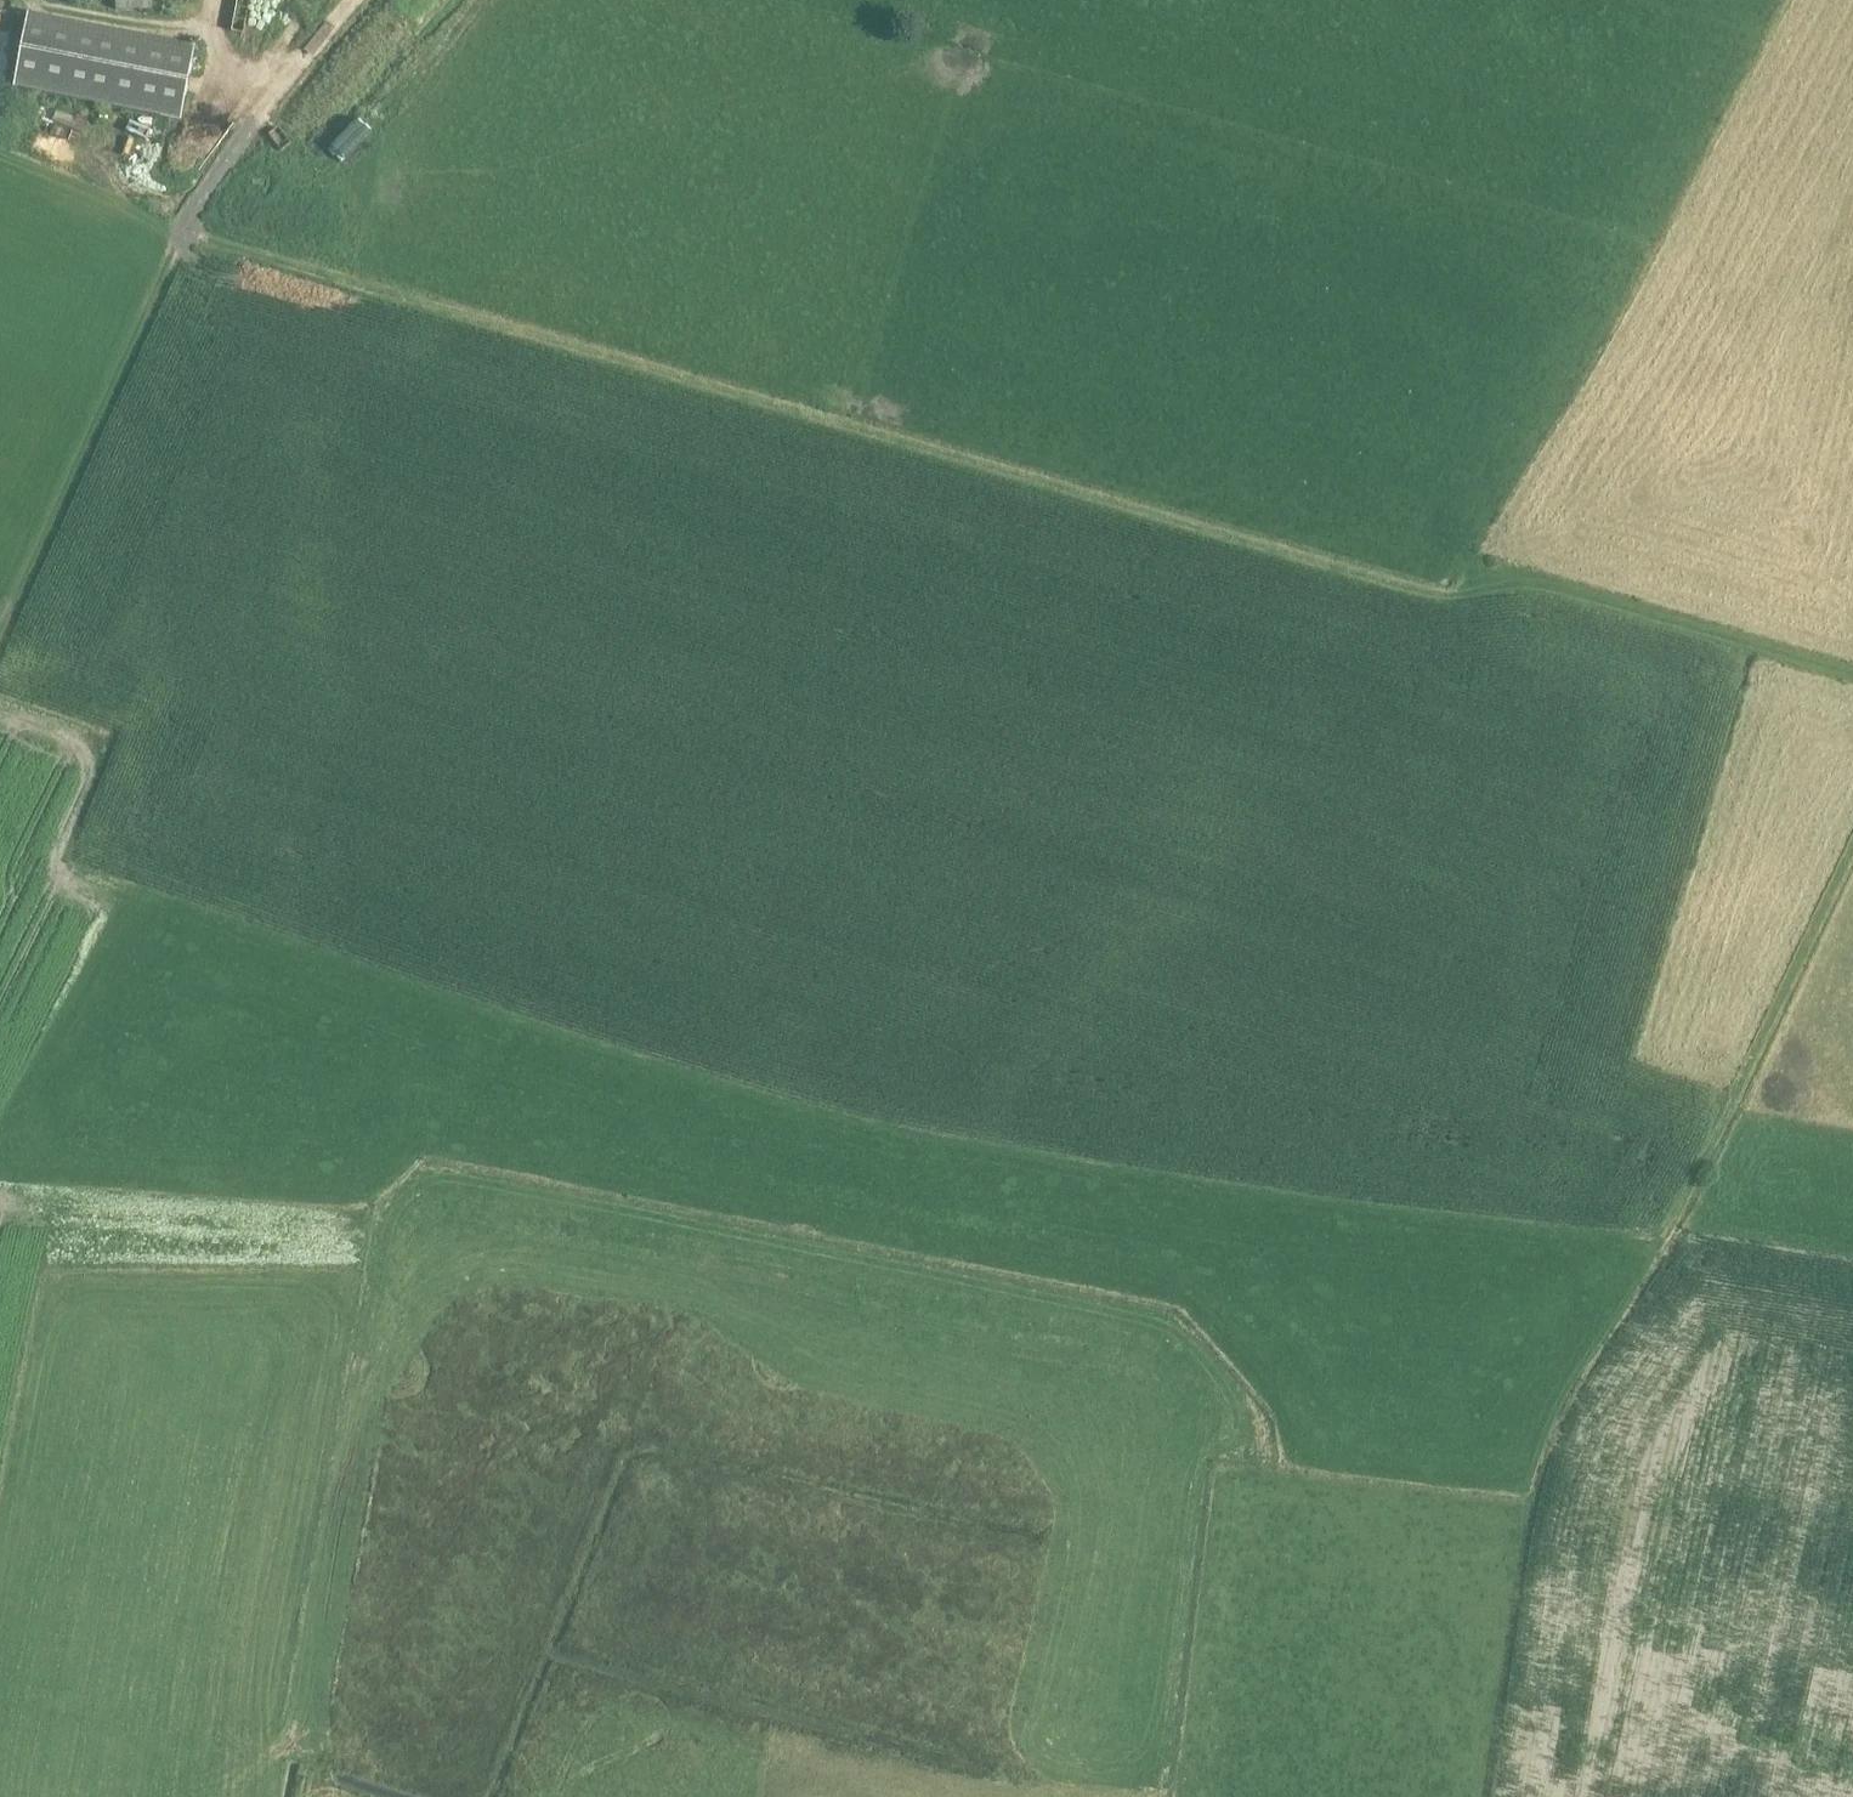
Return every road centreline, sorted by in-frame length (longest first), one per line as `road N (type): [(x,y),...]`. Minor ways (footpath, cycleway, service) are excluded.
road 1 (track): [(1852,674),(1552,584),(1434,591),(221,245),(187,224)]
road 2 (track): [(1604,1358),(1852,838)]
road 3 (track): [(187,224),(0,635)]
road 4 (track): [(351,0),(252,115),(187,224)]
road 5 (track): [(187,224),(0,146)]

